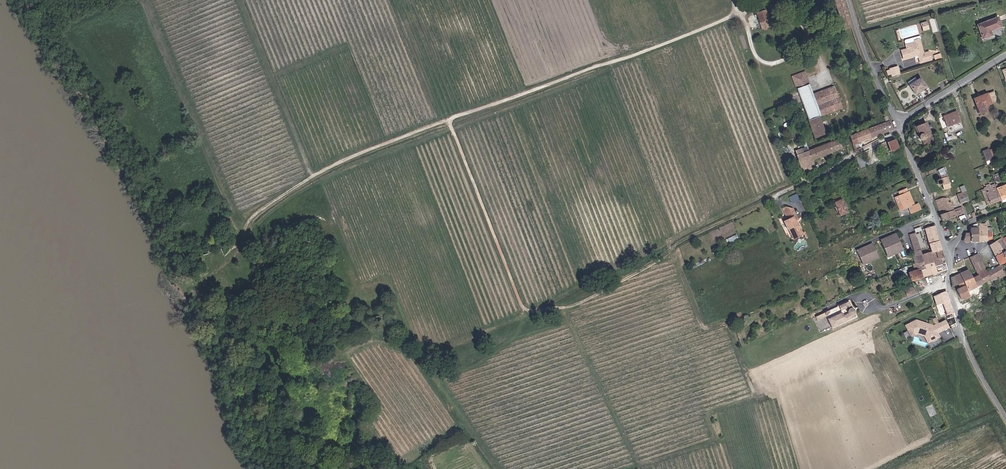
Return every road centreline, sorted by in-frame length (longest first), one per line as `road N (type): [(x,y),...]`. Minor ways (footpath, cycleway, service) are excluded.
road 1 (track): [(193,287),(239,256),(251,224),(278,200),(324,171),(443,124),(456,133),(528,310),(585,304),(683,242),(785,192)]
road 2 (track): [(314,178),(358,287),(389,281),(416,357),(528,310)]
road 3 (track): [(672,250),(707,330),(726,324),(754,397),(708,417),(714,442),(641,465)]
road 4 (track): [(443,124),(714,25),(733,15),(735,0)]
road 5 (track): [(149,0),(247,236)]
road 6 (track): [(314,178),(242,0)]
road 7 (track): [(629,468),(641,465),(564,309)]
road 8 (unclassified): [(953,250),(949,278),(962,333),(1005,418)]
road 9 (track): [(733,15),(749,28),(758,58),(774,64),(813,47),(793,0)]
road 10 (track): [(416,357),(501,468)]
road 11 (unclassified): [(900,129),(953,250)]
road 12 (unclassified): [(900,120),(888,108),(850,0)]
road 13 (unclassified): [(900,129),(785,192)]
road 14 (unclassified): [(1005,56),(900,120)]

